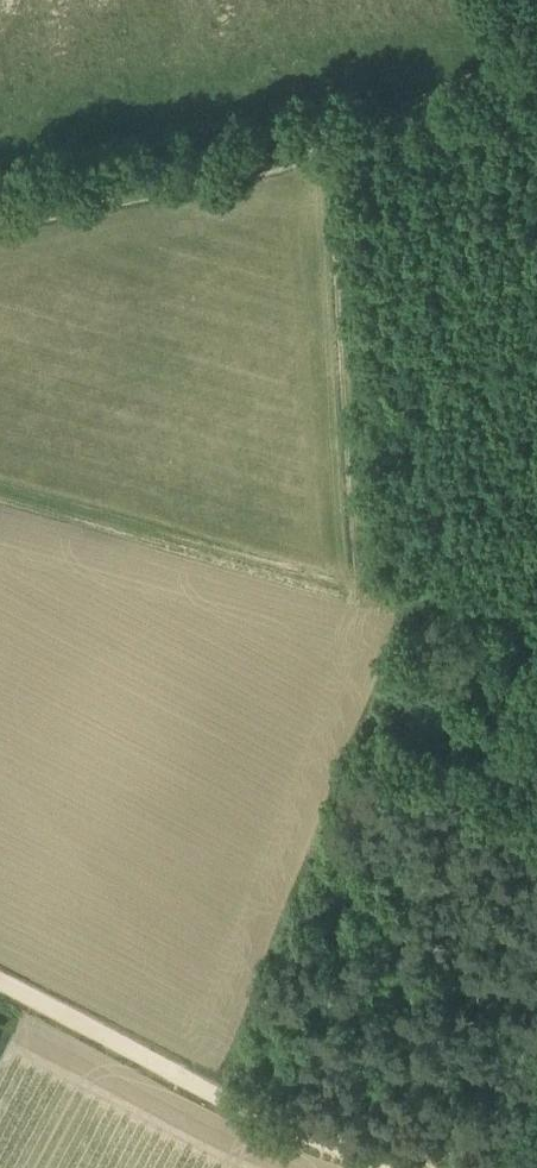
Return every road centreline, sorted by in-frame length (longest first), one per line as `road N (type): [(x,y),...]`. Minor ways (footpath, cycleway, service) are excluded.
road 1 (track): [(327,151),(365,577),(490,605)]
road 2 (track): [(0,228),(263,171),(536,89)]
road 3 (track): [(341,1154),(235,1116),(0,990)]

